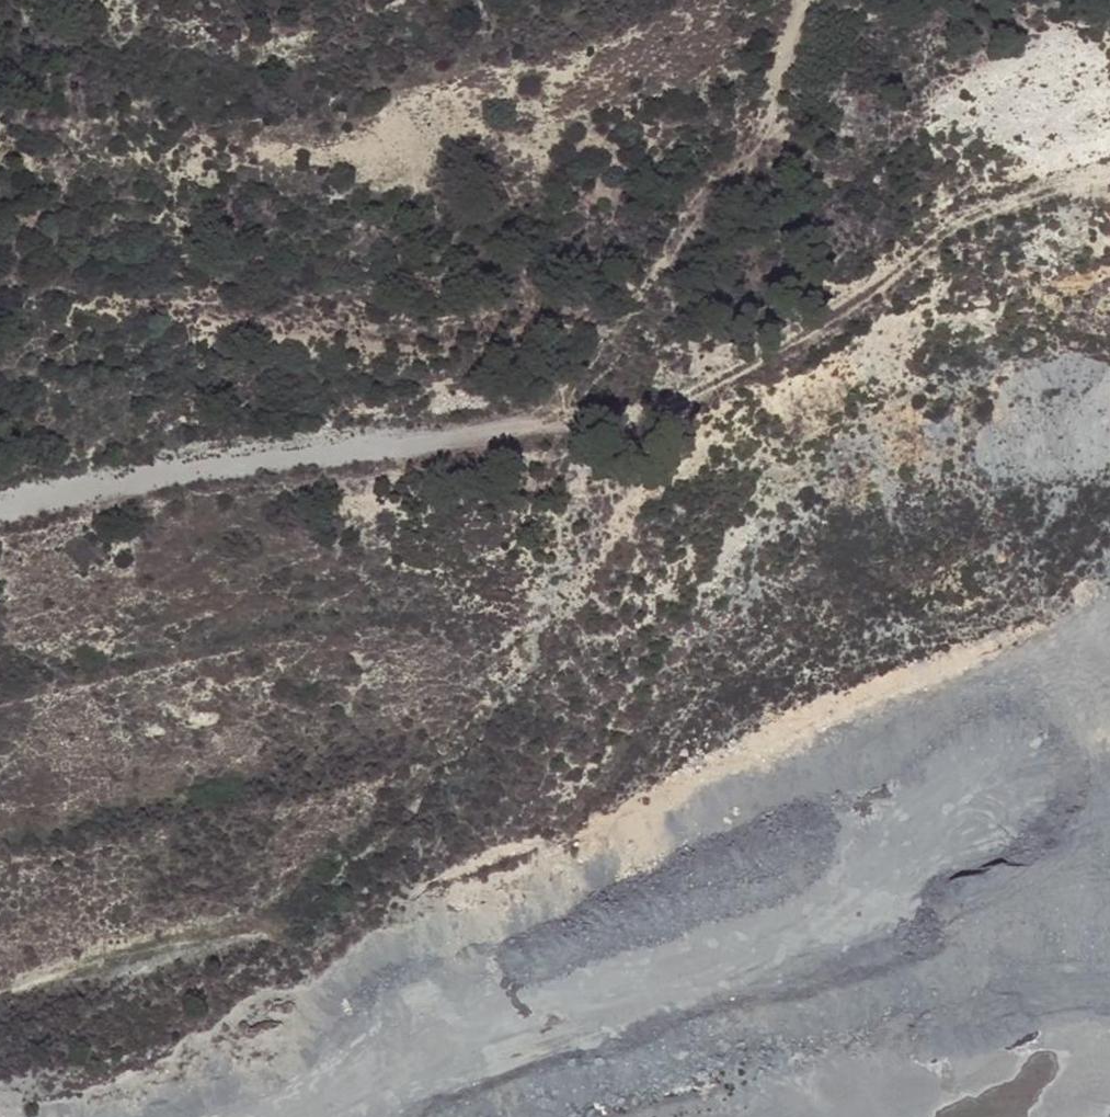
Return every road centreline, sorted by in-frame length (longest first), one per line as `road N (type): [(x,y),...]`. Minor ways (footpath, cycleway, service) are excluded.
road 1 (track): [(809,0),(770,108),(674,237),(604,356),(482,436)]

